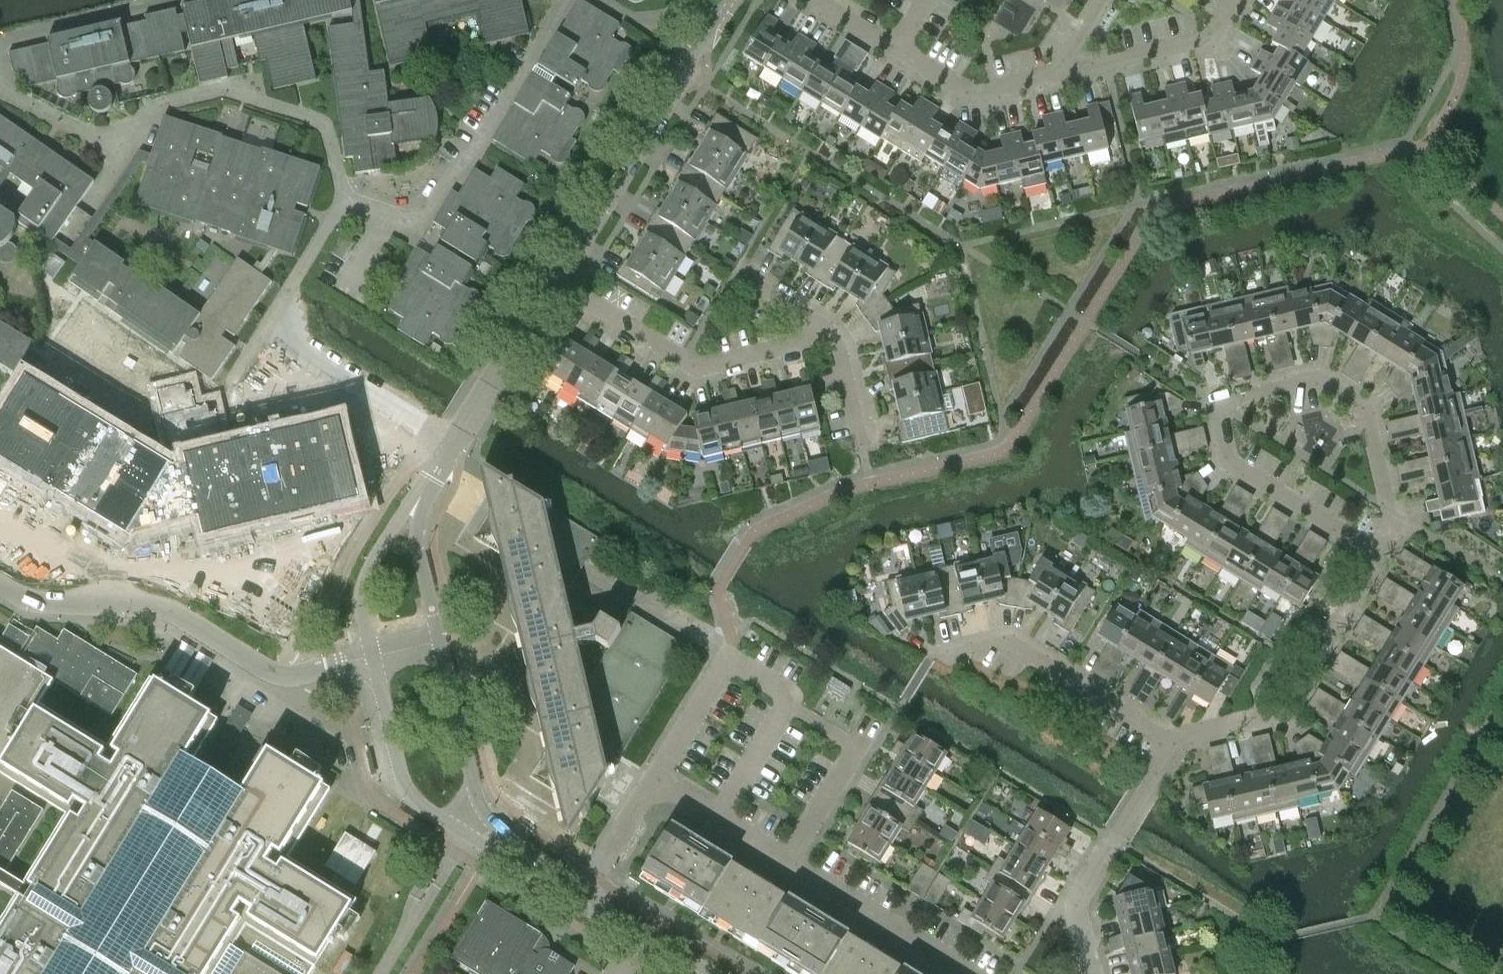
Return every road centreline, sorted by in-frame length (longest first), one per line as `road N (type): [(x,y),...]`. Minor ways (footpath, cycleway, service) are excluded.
road 1 (residential): [(1380,556),(1230,466),(1216,418),(1222,401),(1317,377),(1366,406),(1392,535)]
road 2 (residential): [(789,863),(858,746),(727,661),(656,781)]
road 3 (unclassified): [(373,656),(283,675),(163,610),(40,598),(0,583)]
road 4 (tertiary): [(373,656),(401,780),(415,799),(577,898)]
road 5 (tertiary): [(728,0),(554,279)]
road 6 (tertiary): [(577,898),(485,810),(438,640)]
road 7 (residential): [(831,338),(699,365),(554,279)]
road 8 (residential): [(1380,556),(1290,711),(1170,742)]
road 9 (tertiary): [(554,279),(424,491)]
road 10 (residential): [(1170,742),(1002,642),(954,651)]
road 11 (residential): [(968,973),(789,863)]
road 12 (residential): [(1057,77),(1211,41),(1235,0)]
road 13 (tertiary): [(424,491),(403,512),(360,589),(373,656)]
road 14 (residential): [(893,51),(975,99),(1057,77)]
road 15 (residential): [(789,863),(656,781)]
road 16 (residential): [(1088,973),(1075,906),(1118,833)]
road 17 (tertiary): [(438,640),(417,545),(424,491)]
road 18 (residential): [(656,781),(577,898)]
road 19 (residential): [(863,451),(841,350),(831,338)]

